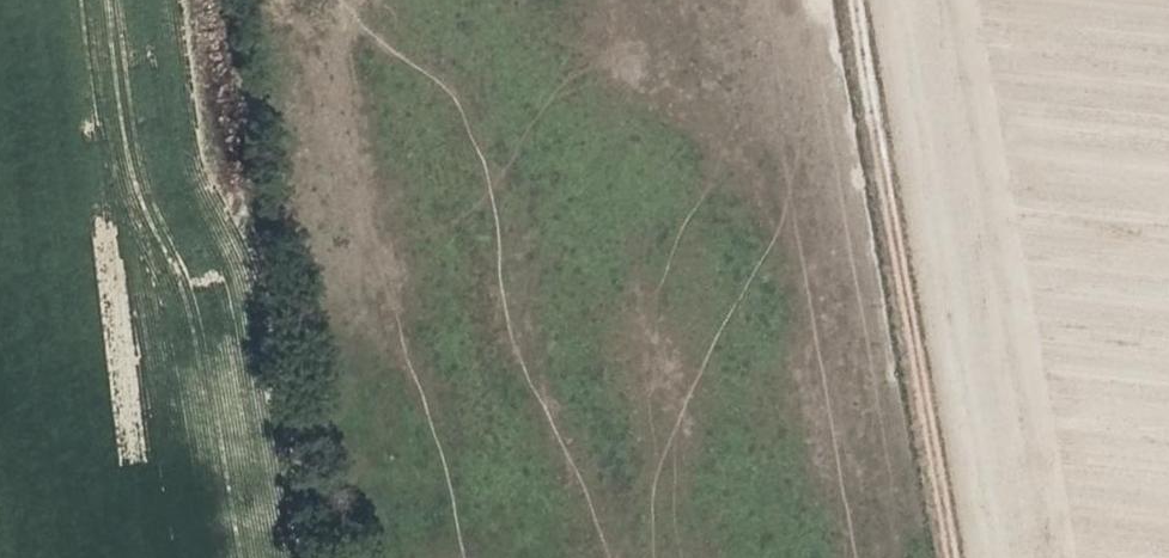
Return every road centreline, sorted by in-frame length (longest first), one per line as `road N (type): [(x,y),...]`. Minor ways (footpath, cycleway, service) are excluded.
road 1 (track): [(959,557),(864,0)]

